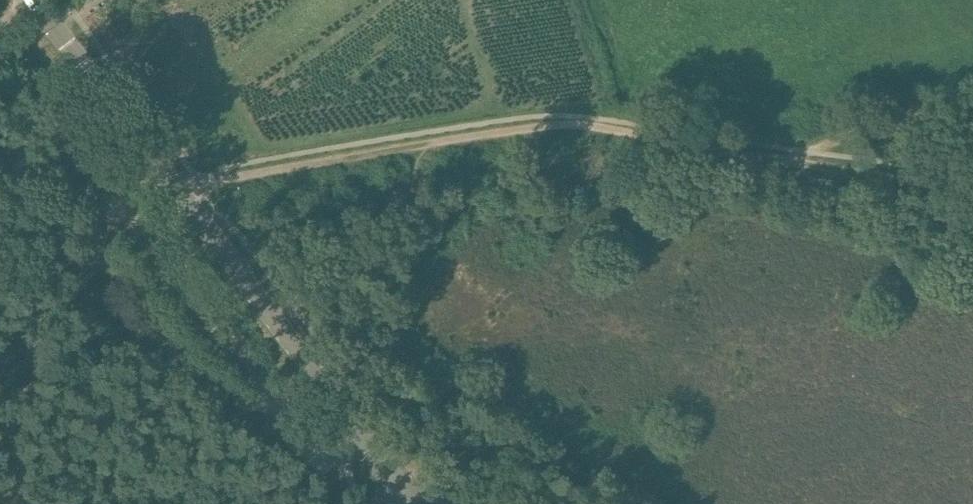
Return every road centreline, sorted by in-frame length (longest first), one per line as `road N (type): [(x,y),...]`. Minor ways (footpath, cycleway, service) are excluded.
road 1 (tertiary): [(403,483),(34,0)]

